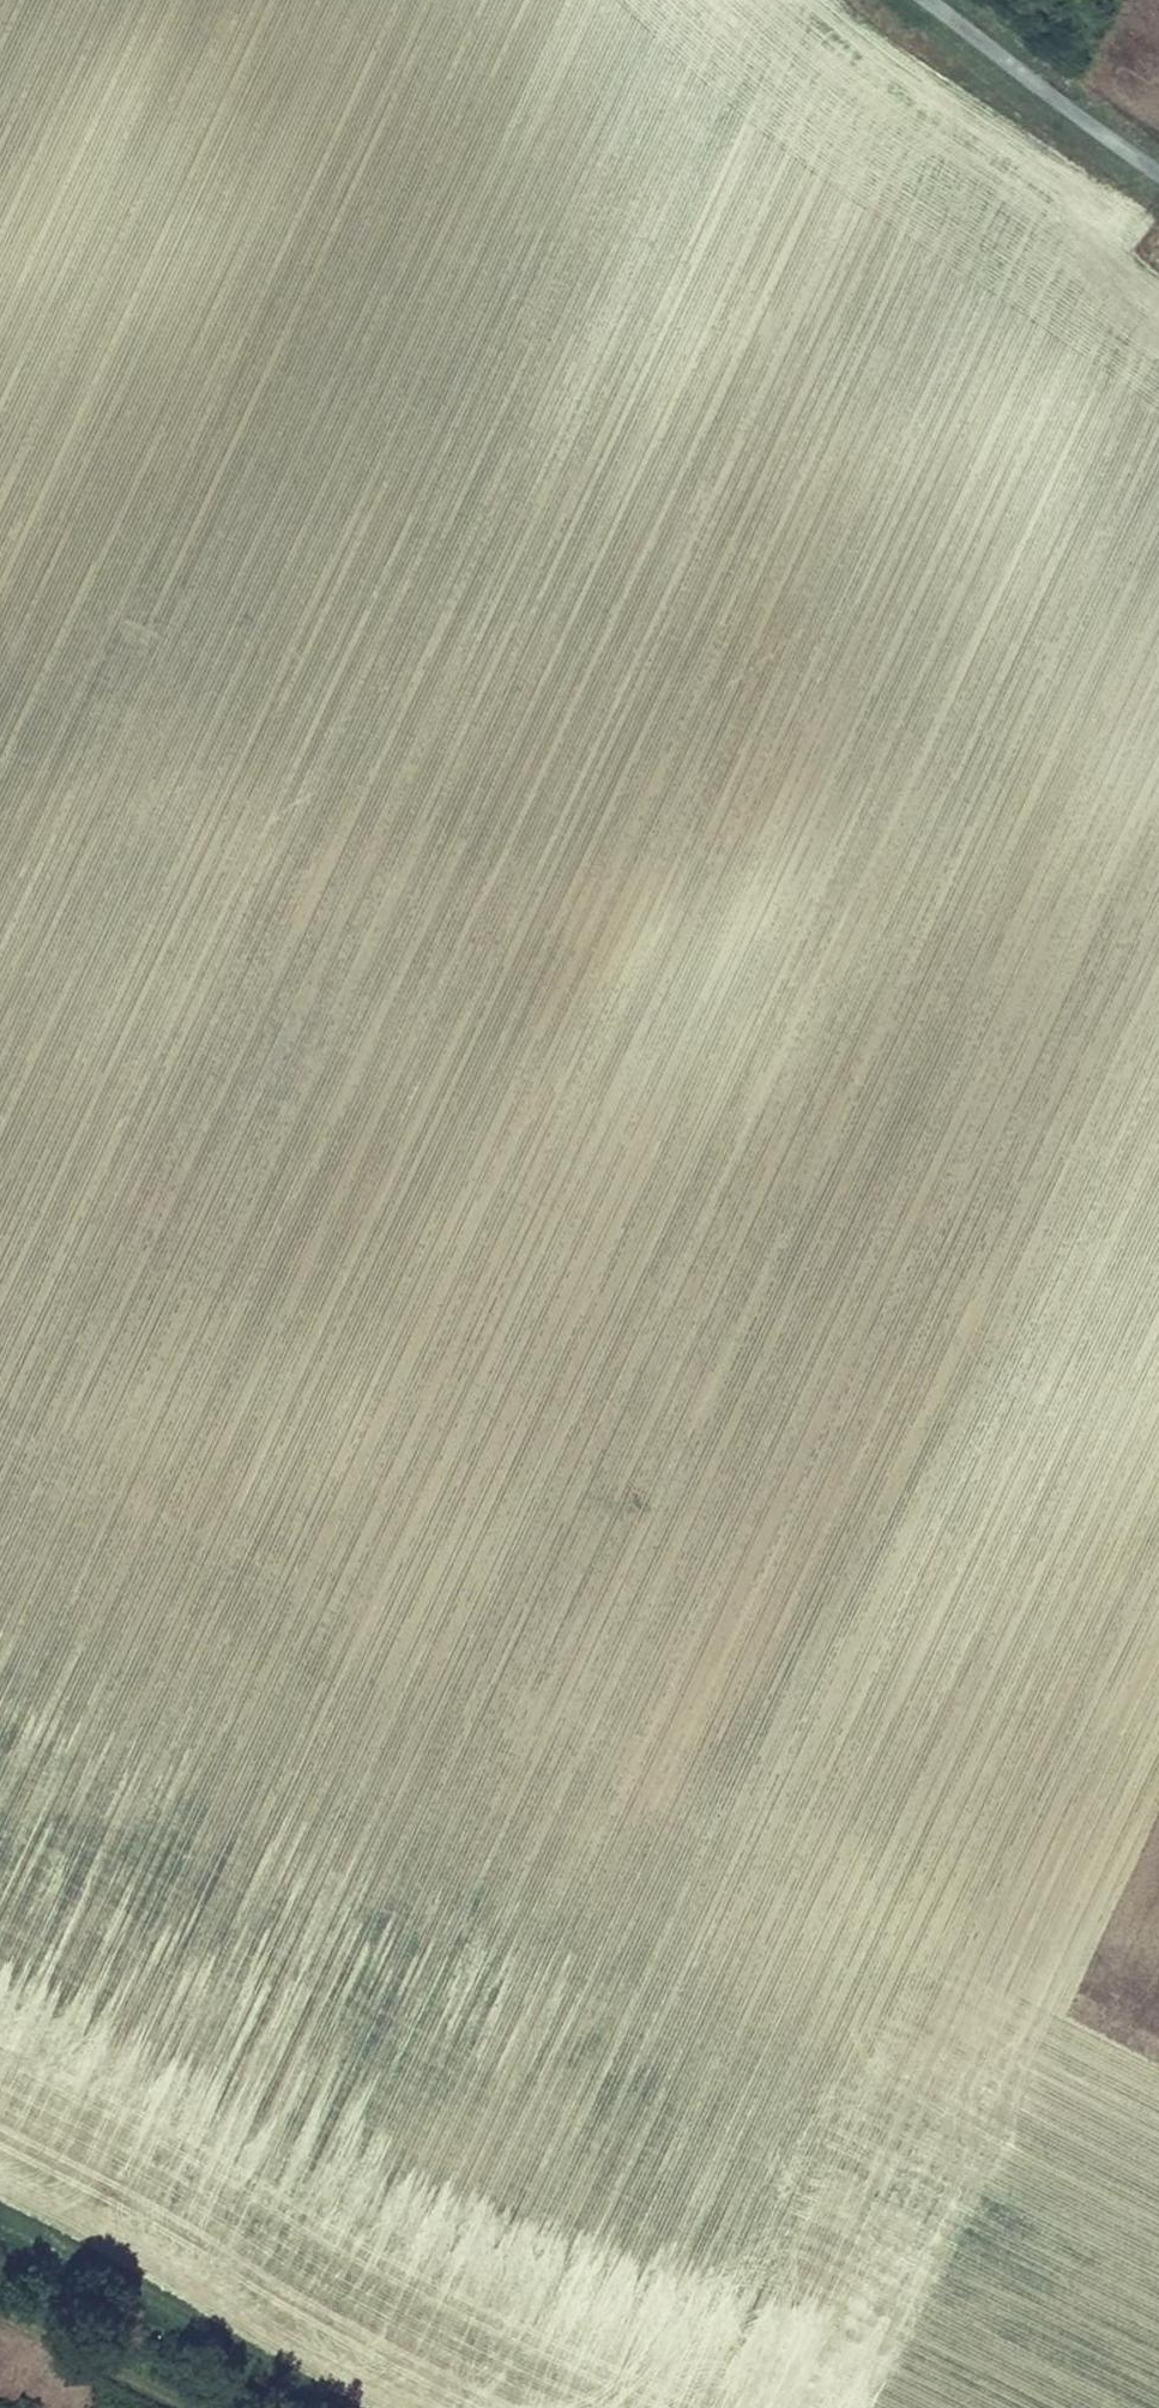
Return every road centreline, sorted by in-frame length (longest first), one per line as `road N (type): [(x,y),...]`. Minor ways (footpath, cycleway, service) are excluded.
road 1 (track): [(0,2211),(342,2407)]
road 2 (unclassified): [(1158,173),(929,0)]

